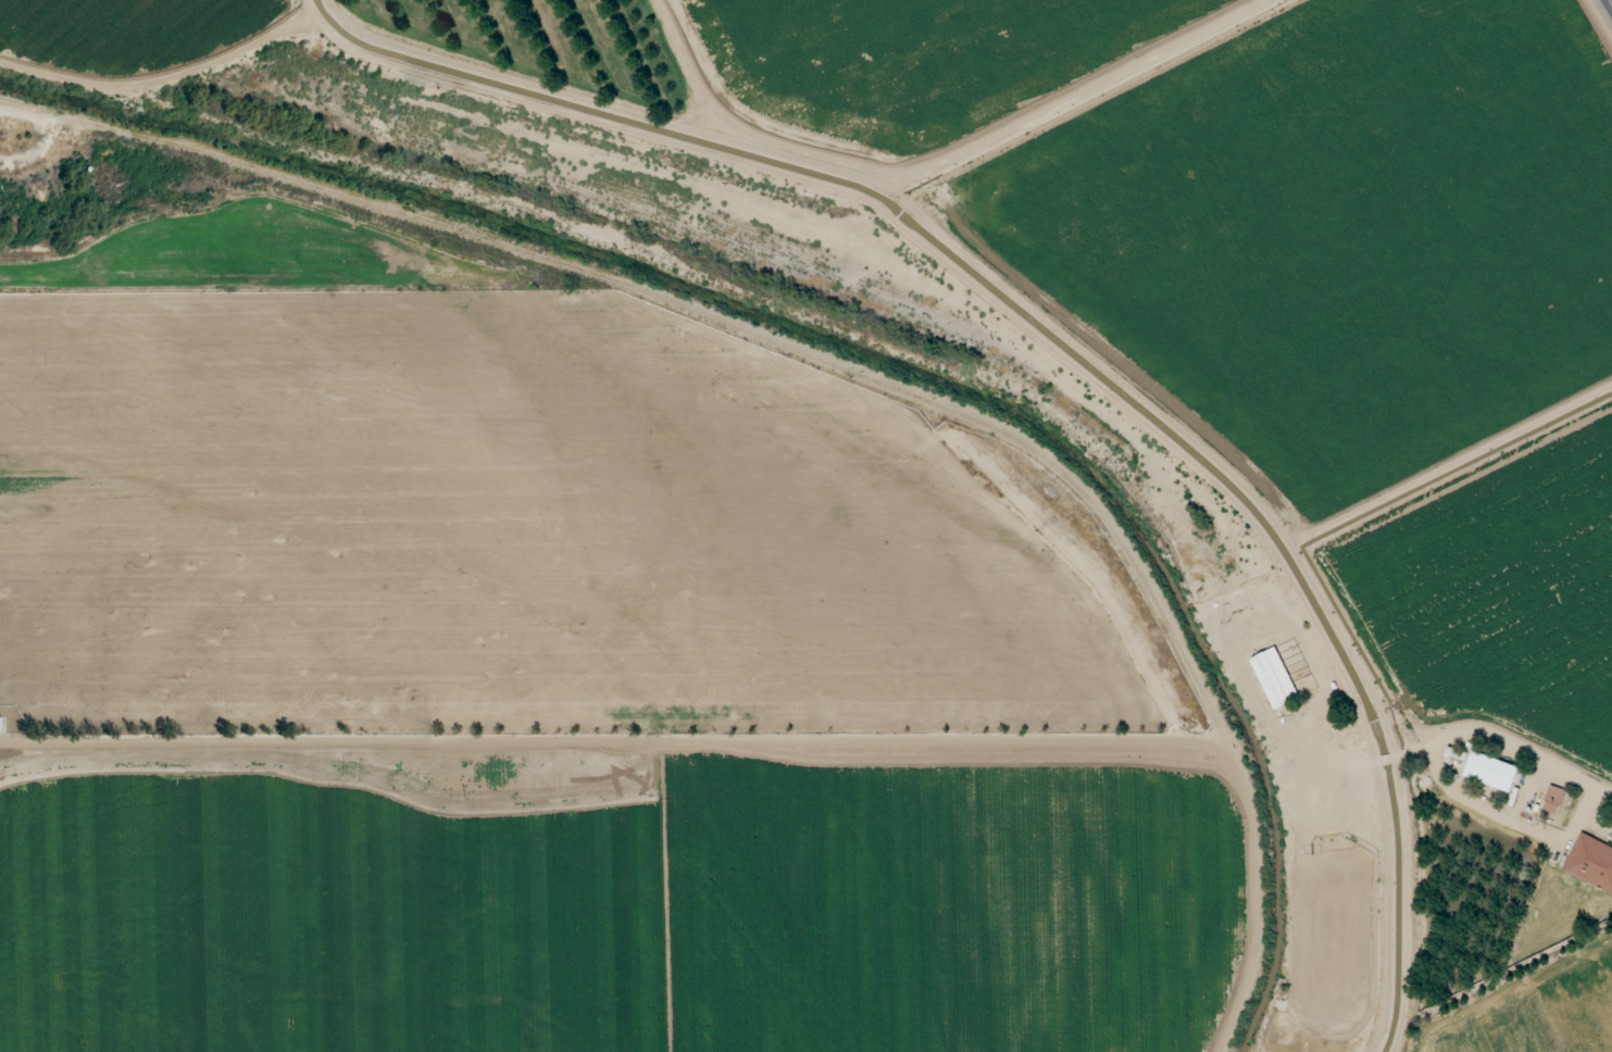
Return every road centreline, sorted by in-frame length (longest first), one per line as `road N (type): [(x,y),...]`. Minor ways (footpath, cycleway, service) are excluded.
road 1 (residential): [(1611,441),(1355,596)]

